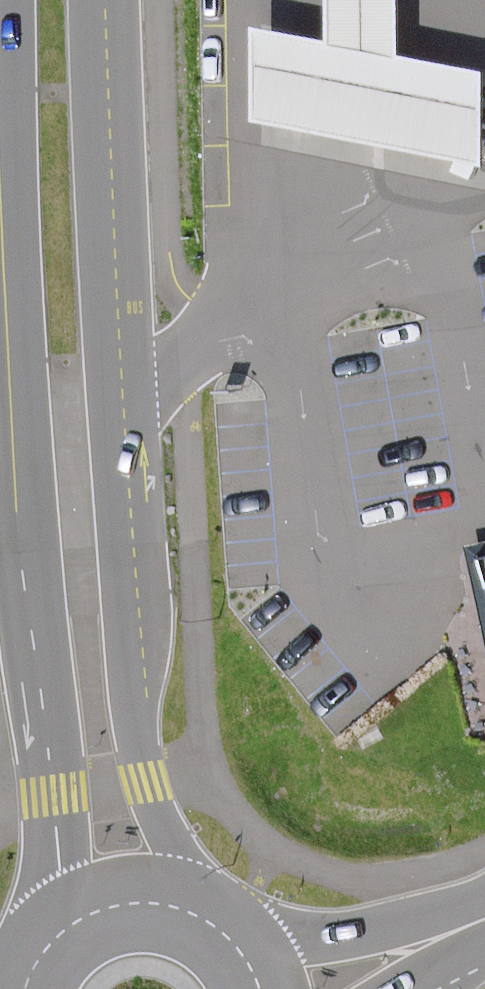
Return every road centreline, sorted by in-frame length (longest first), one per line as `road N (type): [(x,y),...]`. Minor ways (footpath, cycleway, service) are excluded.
road 1 (primary): [(203,894),(175,854),(134,730),(138,610),(107,0)]
road 2 (primary): [(0,197),(20,552),(54,792),(57,872),(43,923)]
road 3 (unclassified): [(444,935),(256,936)]
road 4 (primary): [(203,894),(122,883),(82,895),(43,923)]

